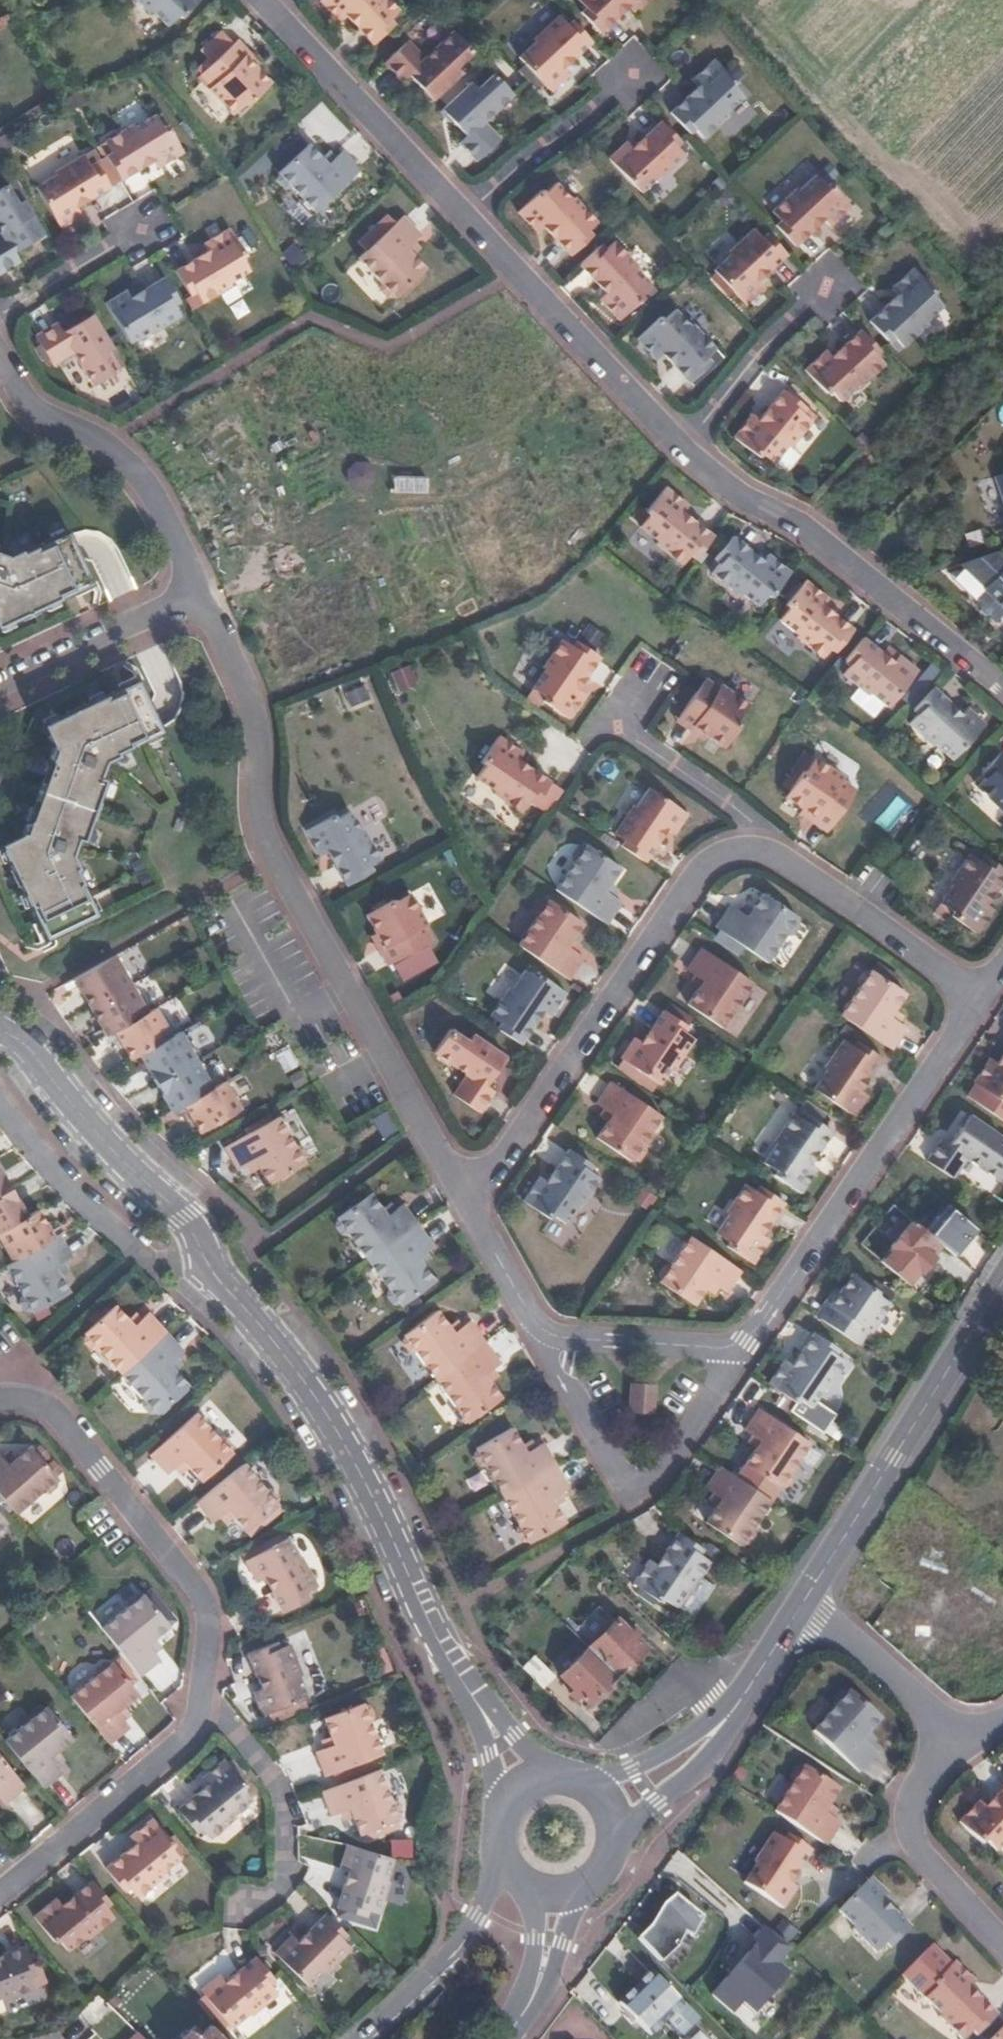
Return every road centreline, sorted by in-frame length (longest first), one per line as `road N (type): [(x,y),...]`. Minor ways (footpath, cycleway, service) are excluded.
road 1 (residential): [(0,1035),(180,1222),(204,1279),(381,1499),(436,1631),(528,1777)]
road 2 (residential): [(198,608),(218,628),(250,703),(263,827),(462,1204)]
road 3 (residential): [(759,851),(710,859),(462,1204)]
road 4 (residential): [(737,1354),(980,1005)]
road 5 (residential): [(685,442),(796,510),(1002,697)]
road 6 (residential): [(198,1700),(202,1608),(47,1410),(0,1403)]
road 7 (tertiary): [(1002,1277),(805,1602)]
road 8 (residential): [(531,1333),(611,1480),(632,1498),(657,1477),(737,1354)]
road 9 (residential): [(0,362),(35,410),(107,446),(131,468),(159,506),(198,608)]
road 10 (residential): [(463,211),(685,442)]
road 11 (residential): [(261,5),(463,211)]
road 12 (tertiary): [(805,1602),(731,1716),(616,1811)]
road 13 (residential): [(0,1894),(180,1748),(198,1700)]
road 14 (residential): [(980,1005),(759,851)]
road 15 (residential): [(1002,1945),(905,1839),(911,1794),(965,1737)]
road 16 (residential): [(198,1700),(222,1709),(294,1795),(288,1884),(259,1911)]
road 17 (unclassified): [(502,1868),(456,1950),(358,2038)]
road 18 (residential): [(0,685),(131,622),(173,606),(198,608)]
road 19 (residential): [(463,211),(629,79)]
road 20 (residential): [(965,1737),(805,1602)]
road 21 (residential): [(824,289),(756,353),(685,442)]
road 22 (residential): [(737,1354),(531,1333)]
road 23 (residential): [(759,851),(756,826),(611,720)]
road 24 (tertiary): [(571,1897),(548,1935),(532,1999),(503,2038)]
road 25 (residential): [(0,307),(137,235)]
road 26 (residential): [(462,1204),(531,1333)]

